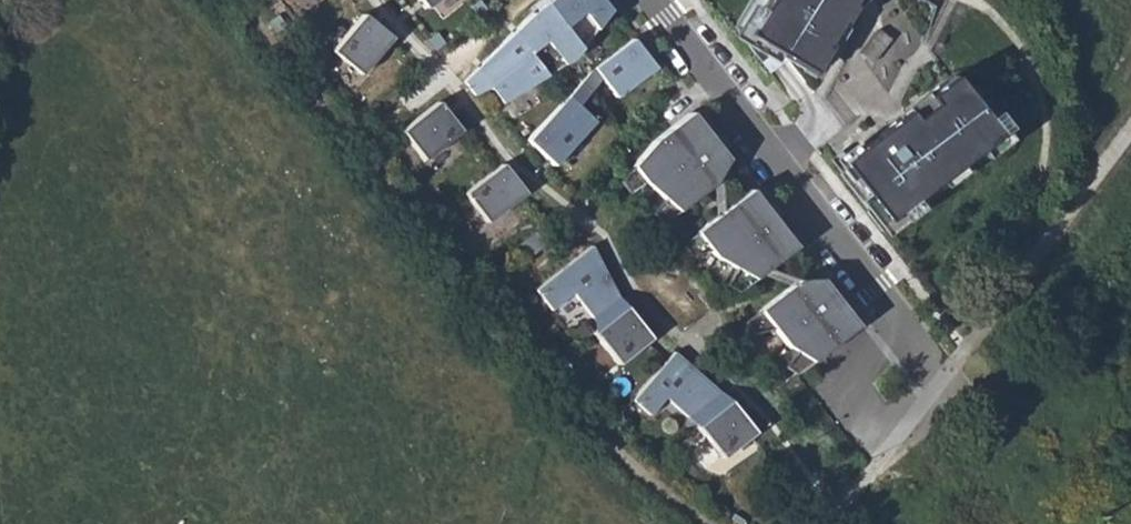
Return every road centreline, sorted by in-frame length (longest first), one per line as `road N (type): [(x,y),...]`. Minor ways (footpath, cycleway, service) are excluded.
road 1 (track): [(238,0),(615,449),(713,523)]
road 2 (residential): [(658,0),(904,317)]
road 3 (residential): [(904,317),(946,372),(898,433),(844,366)]

